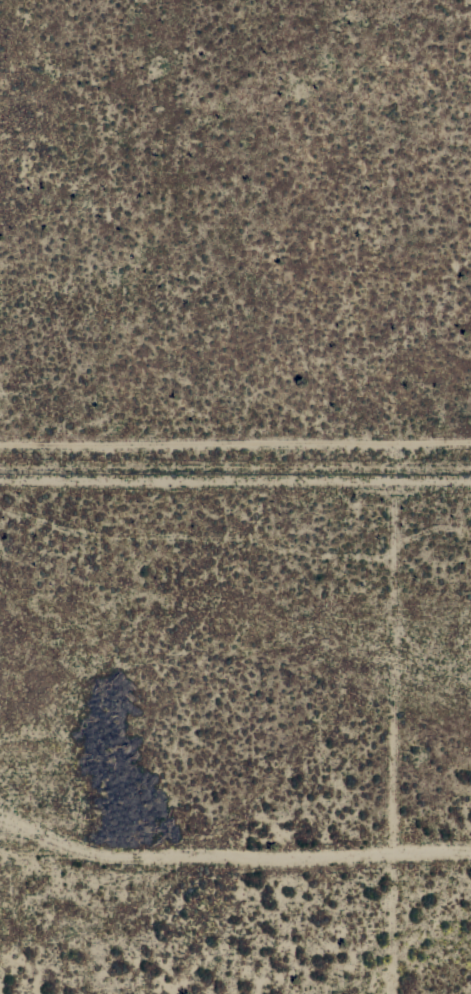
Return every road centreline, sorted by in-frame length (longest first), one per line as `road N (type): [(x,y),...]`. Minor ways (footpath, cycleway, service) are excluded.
road 1 (track): [(470,445),(0,446)]

